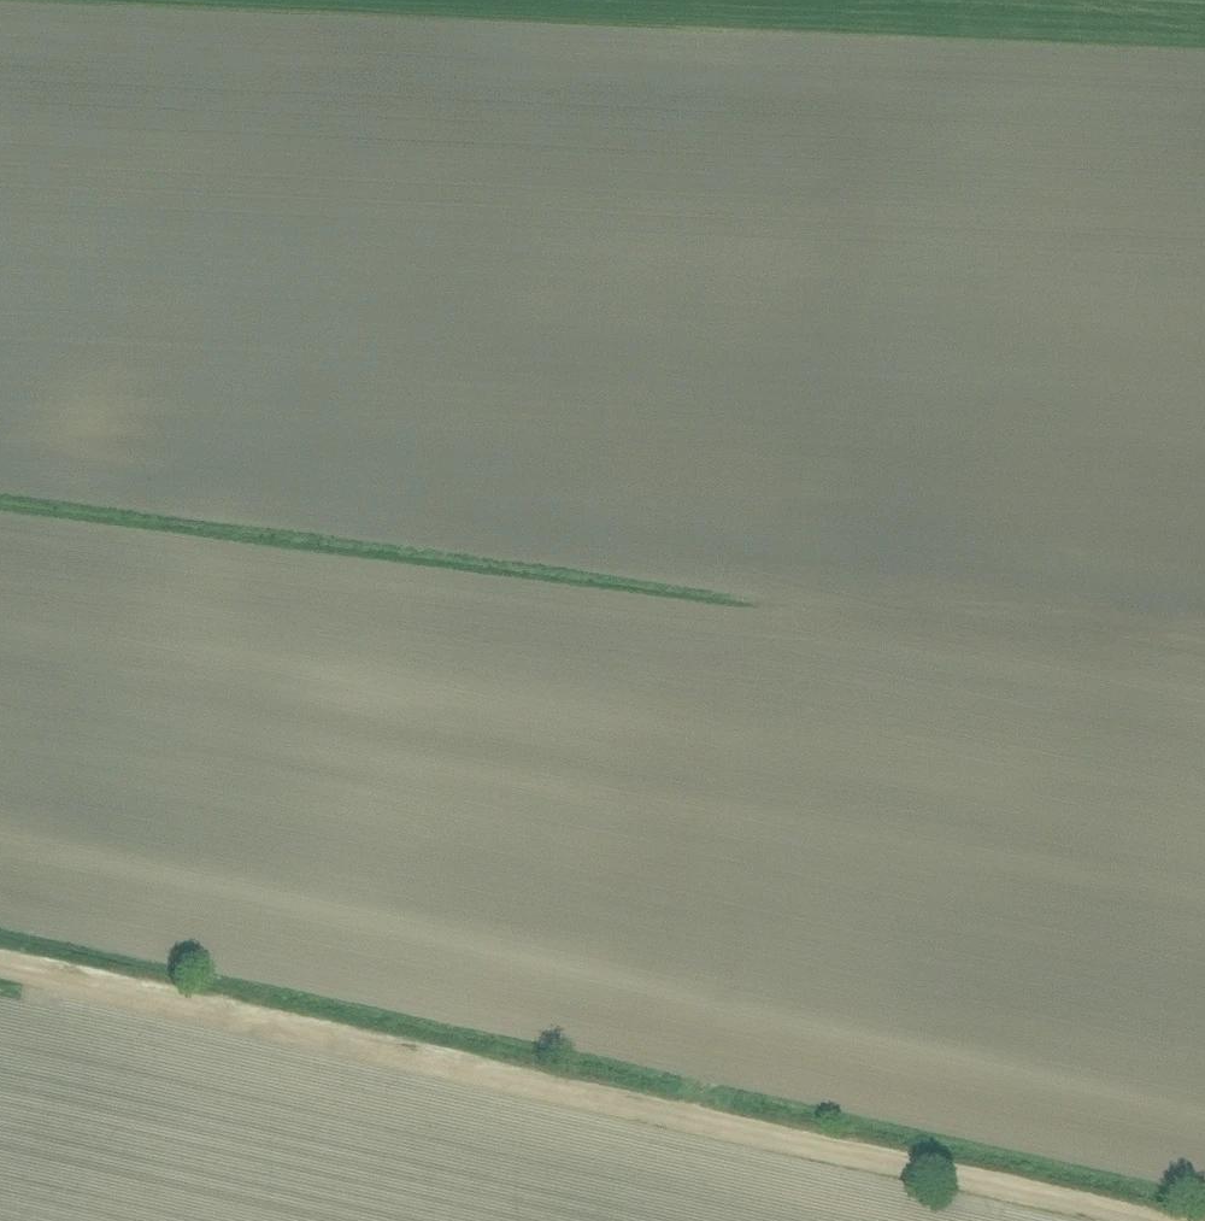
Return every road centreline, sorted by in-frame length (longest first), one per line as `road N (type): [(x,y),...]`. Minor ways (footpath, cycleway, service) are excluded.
road 1 (track): [(1146,1220),(0,964)]

